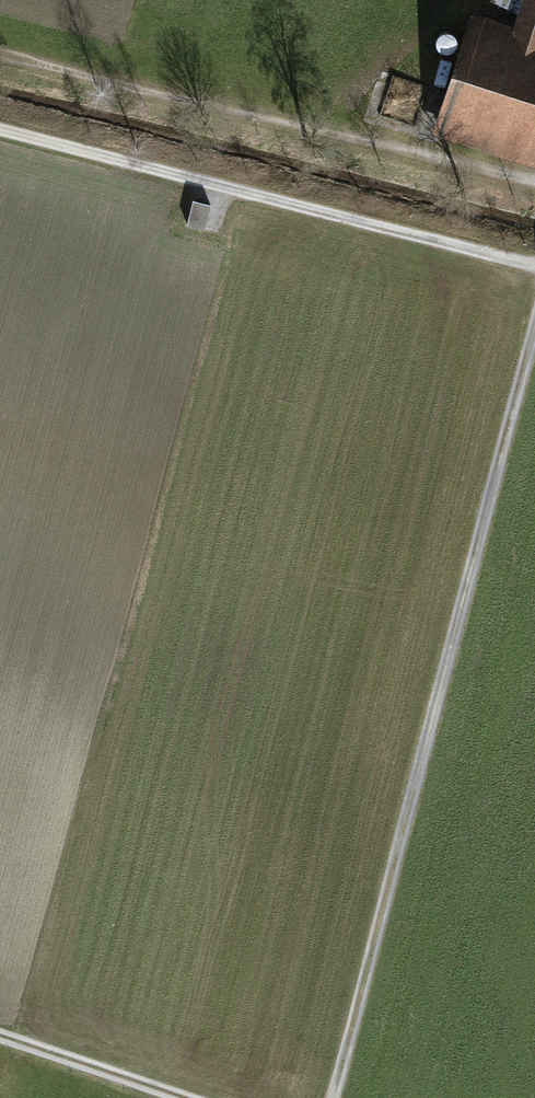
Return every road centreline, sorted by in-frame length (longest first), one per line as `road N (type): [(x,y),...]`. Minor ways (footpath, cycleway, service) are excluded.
road 1 (track): [(534,327),(334,1097)]
road 2 (track): [(534,267),(0,132)]
road 3 (track): [(0,53),(534,185)]
road 4 (track): [(189,1097),(0,1036)]

